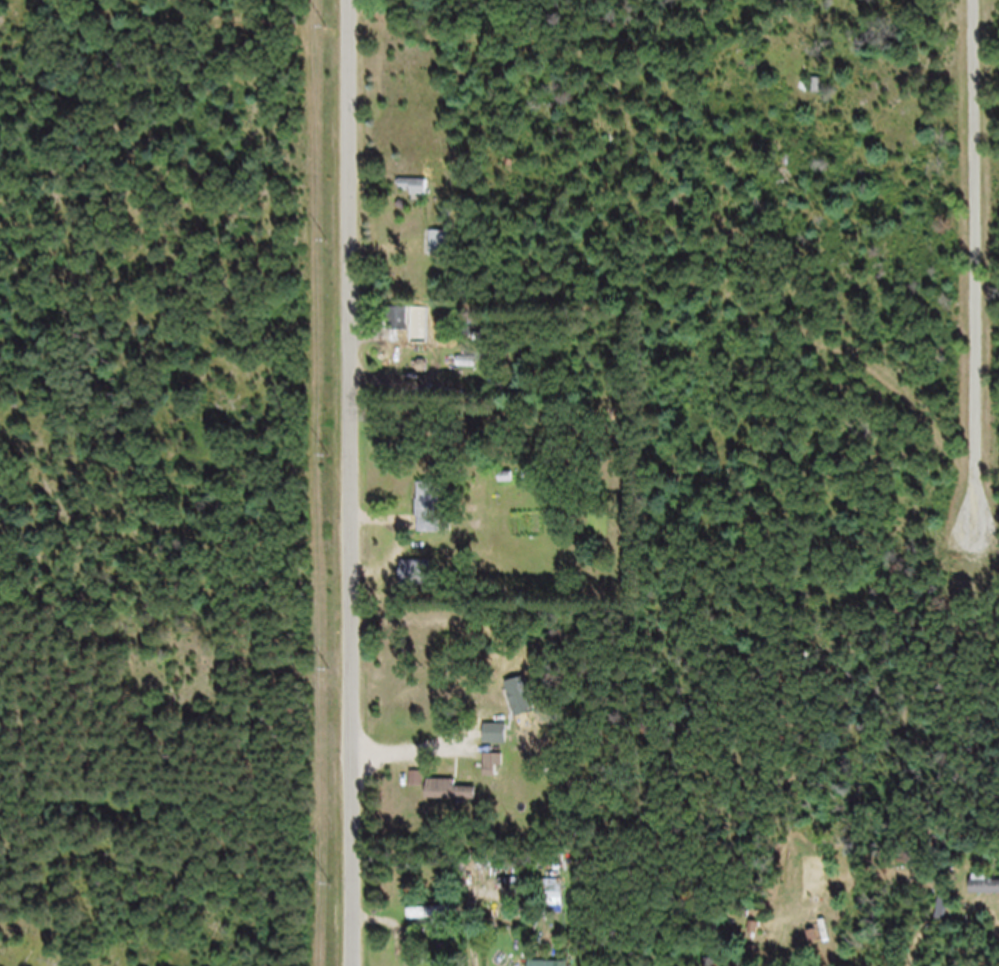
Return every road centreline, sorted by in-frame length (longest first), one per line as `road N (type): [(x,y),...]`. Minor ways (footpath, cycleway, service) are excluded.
road 1 (residential): [(353,965),(352,0)]
road 2 (residential): [(977,0),(972,565)]

